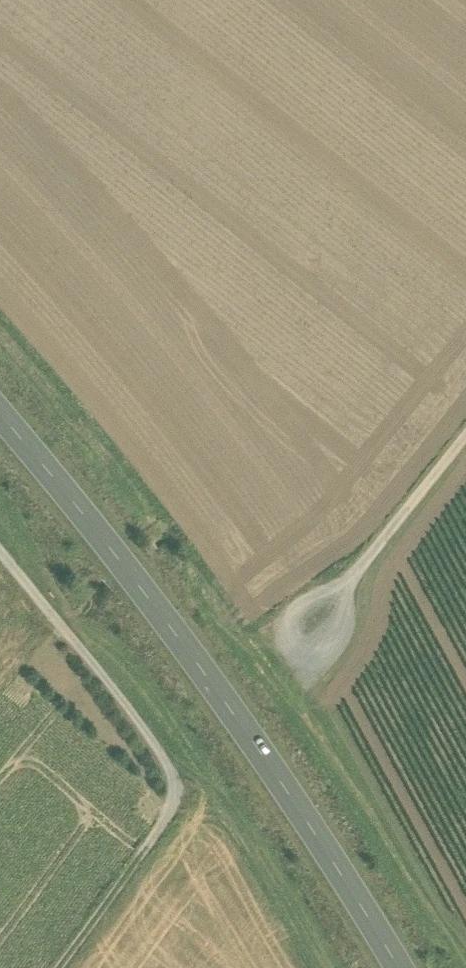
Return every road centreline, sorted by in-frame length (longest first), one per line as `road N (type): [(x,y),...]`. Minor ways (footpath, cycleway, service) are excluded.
road 1 (primary): [(0,412),(146,585),(403,967)]
road 2 (track): [(0,549),(173,773),(176,803)]
road 3 (track): [(293,647),(465,441)]
road 4 (track): [(317,967),(222,788),(173,773)]
road 5 (track): [(65,967),(176,803)]

